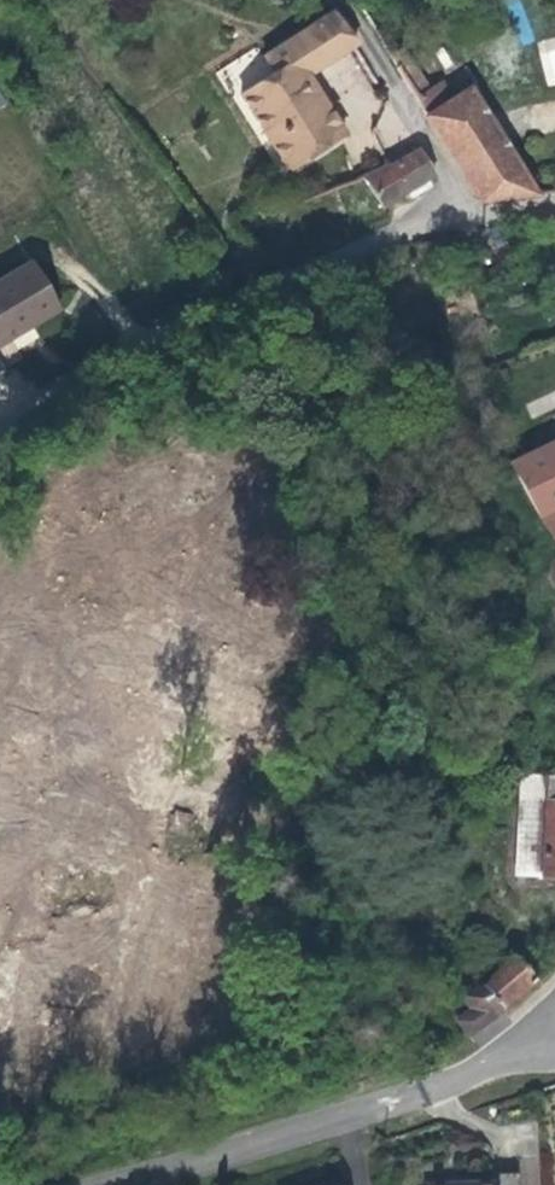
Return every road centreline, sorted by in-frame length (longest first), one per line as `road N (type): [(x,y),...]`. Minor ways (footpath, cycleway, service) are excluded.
road 1 (residential): [(6,467),(219,326),(422,223),(473,213)]
road 2 (residential): [(347,1112),(276,961),(155,664)]
road 3 (residential): [(0,960),(132,1184)]
road 4 (residential): [(473,213),(343,0)]
road 5 (residential): [(144,1184),(347,1112)]
road 6 (residential): [(347,1112),(531,1056)]
road 7 (residential): [(155,664),(0,754)]
road 8 (residential): [(283,591),(155,664)]

